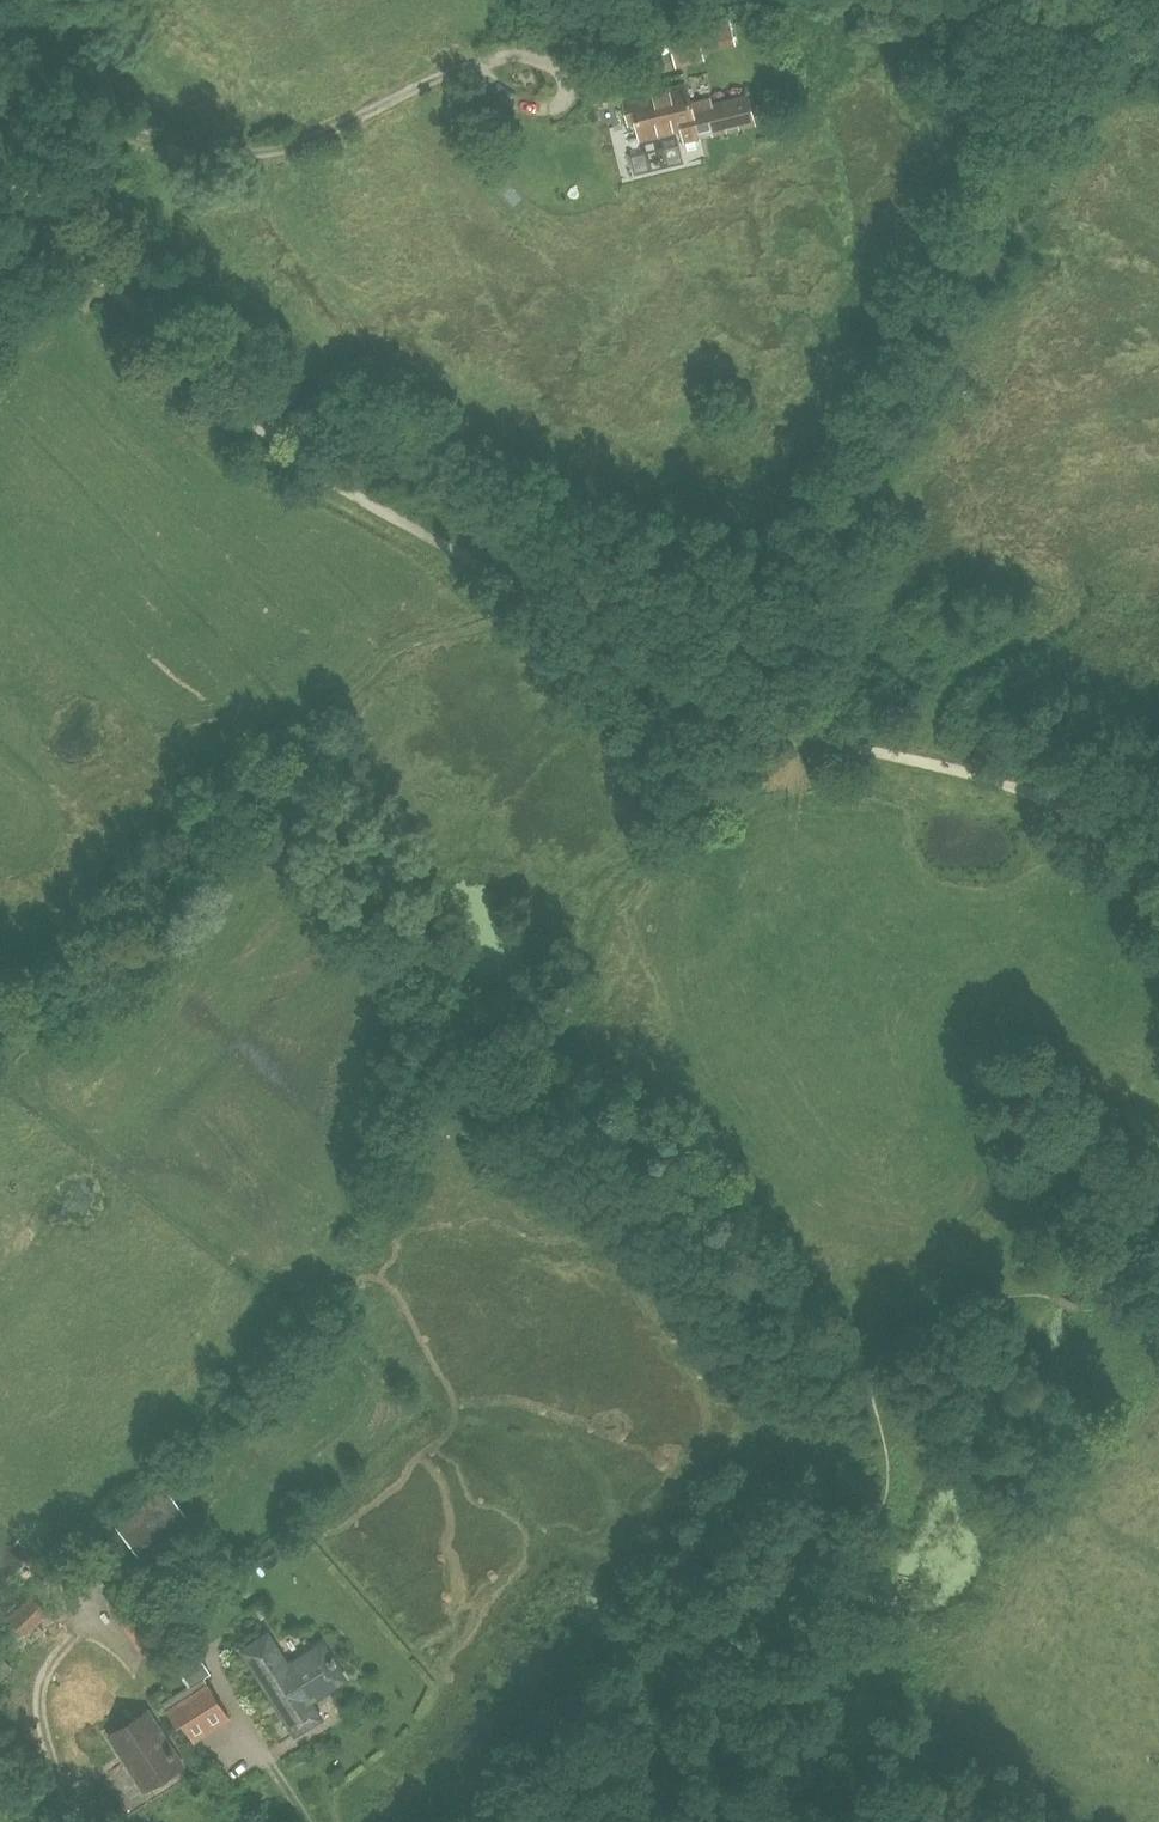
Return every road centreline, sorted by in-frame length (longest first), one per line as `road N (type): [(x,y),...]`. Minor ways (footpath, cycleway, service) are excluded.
road 1 (track): [(0,97),(15,79),(150,134),(238,154),(323,144),(469,73),(579,75)]

